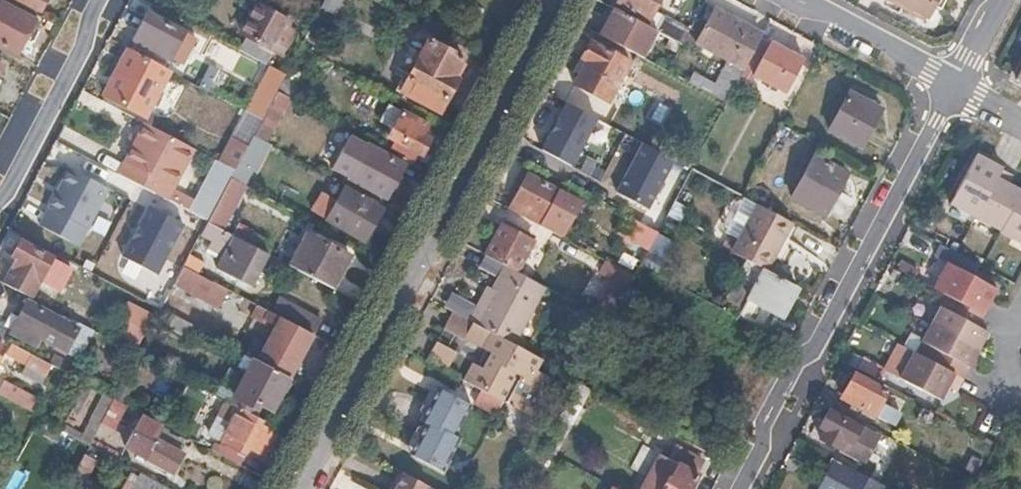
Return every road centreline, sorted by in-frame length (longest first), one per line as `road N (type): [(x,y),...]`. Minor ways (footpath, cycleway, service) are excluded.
road 1 (residential): [(554,0),(297,488)]
road 2 (residential): [(741,488),(952,83)]
road 3 (residential): [(0,193),(101,0)]
road 4 (residential): [(800,0),(952,83)]

